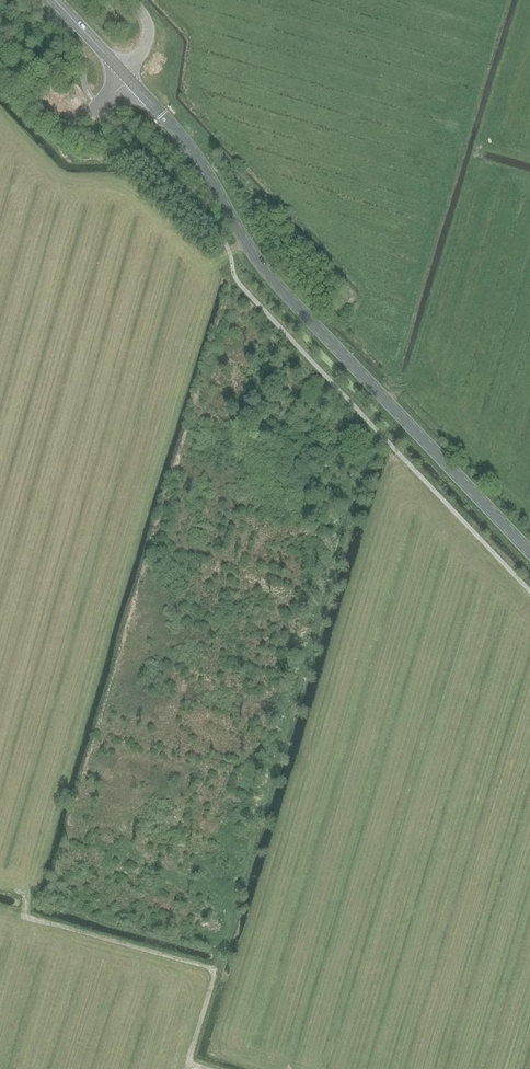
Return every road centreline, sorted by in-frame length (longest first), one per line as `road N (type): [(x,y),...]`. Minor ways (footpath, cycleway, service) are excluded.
road 1 (tertiary): [(529,552),(274,281),(193,150),(128,77)]
road 2 (unclassified): [(0,64),(39,106),(63,118),(99,107),(128,77)]

